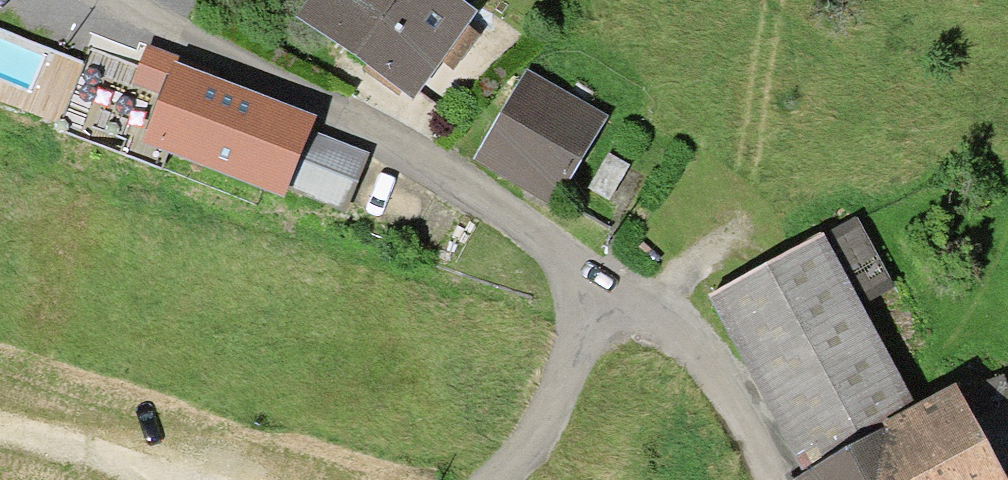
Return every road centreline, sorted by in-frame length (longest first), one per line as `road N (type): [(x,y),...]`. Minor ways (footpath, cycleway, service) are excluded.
road 1 (residential): [(608,281),(462,179),(116,0)]
road 2 (residential): [(777,479),(709,366),(608,281)]
road 3 (unclassified): [(492,479),(542,416),(608,281)]

